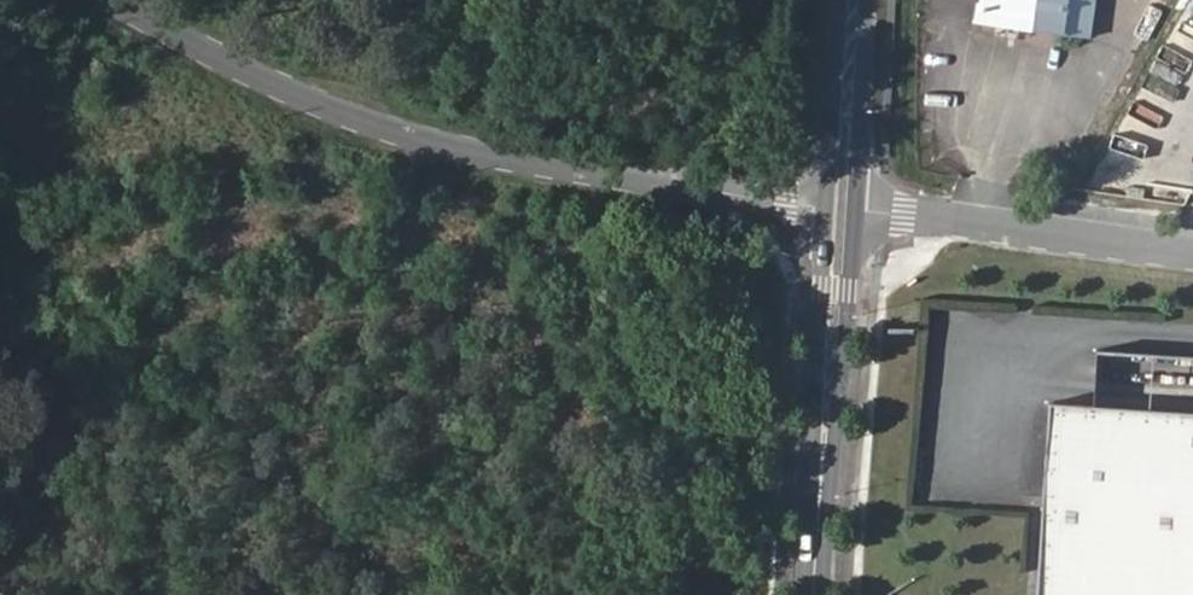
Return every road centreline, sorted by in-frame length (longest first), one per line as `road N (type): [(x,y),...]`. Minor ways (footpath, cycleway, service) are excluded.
road 1 (residential): [(117,0),(255,73),(466,150),(847,204)]
road 2 (secondary): [(847,204),(820,594)]
road 3 (tertiary): [(847,204),(1192,253)]
road 4 (track): [(3,0),(14,123),(0,230)]
road 5 (secondary): [(853,0),(847,204)]

